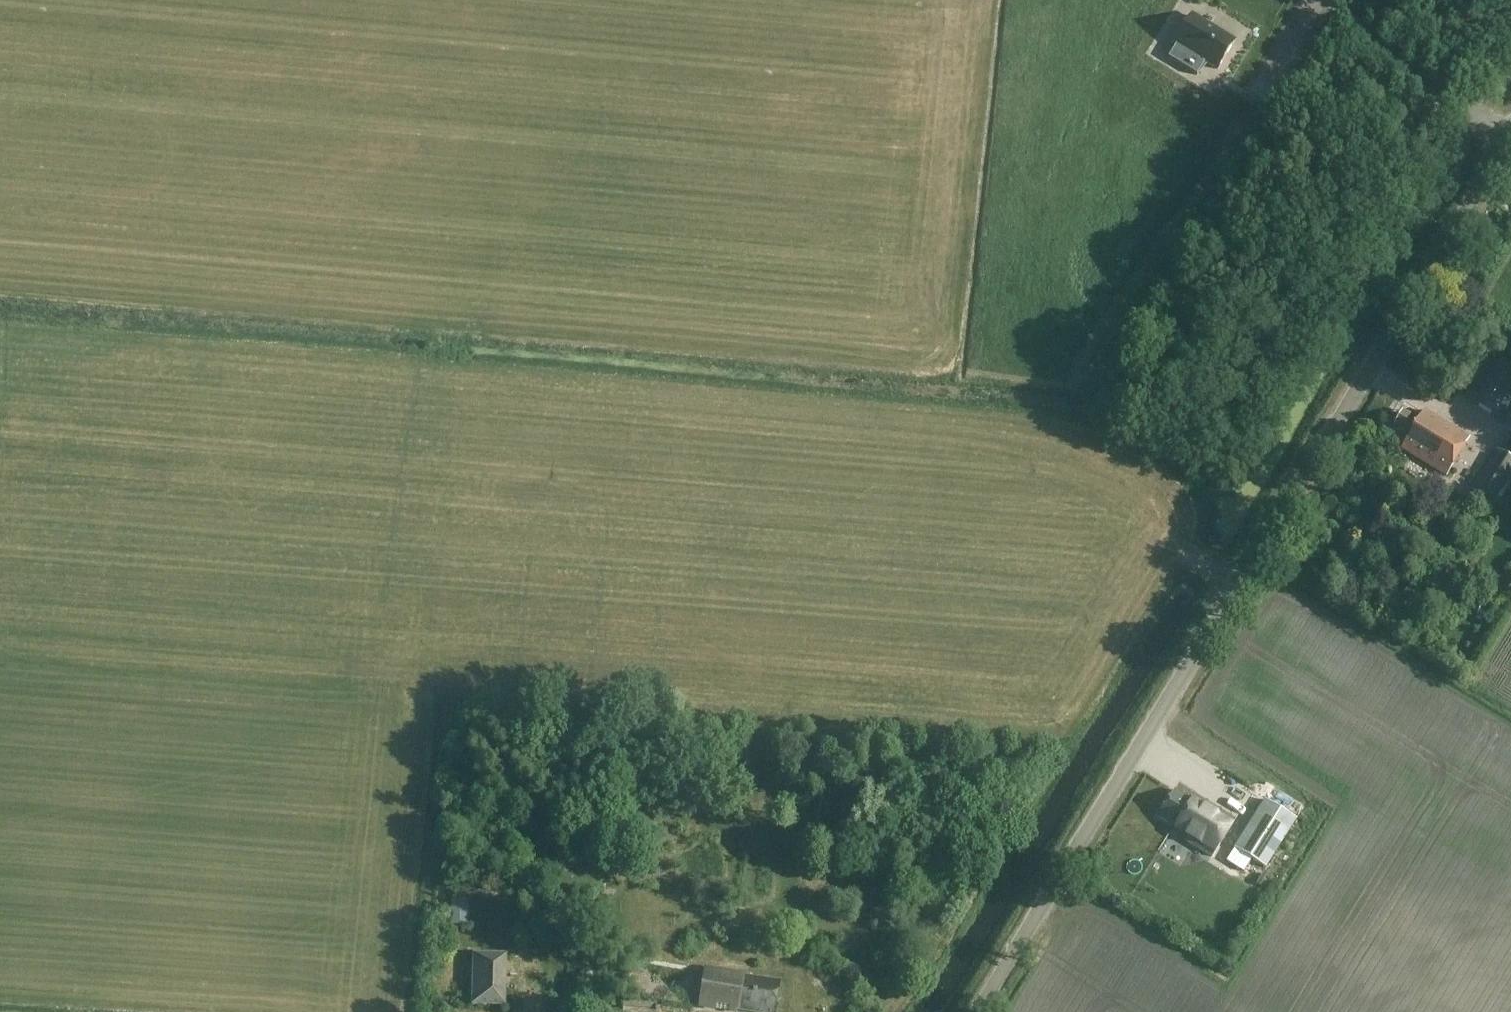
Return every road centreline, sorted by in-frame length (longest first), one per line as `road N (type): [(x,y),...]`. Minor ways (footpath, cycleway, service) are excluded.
road 1 (unclassified): [(976,1011),(1510,137)]

